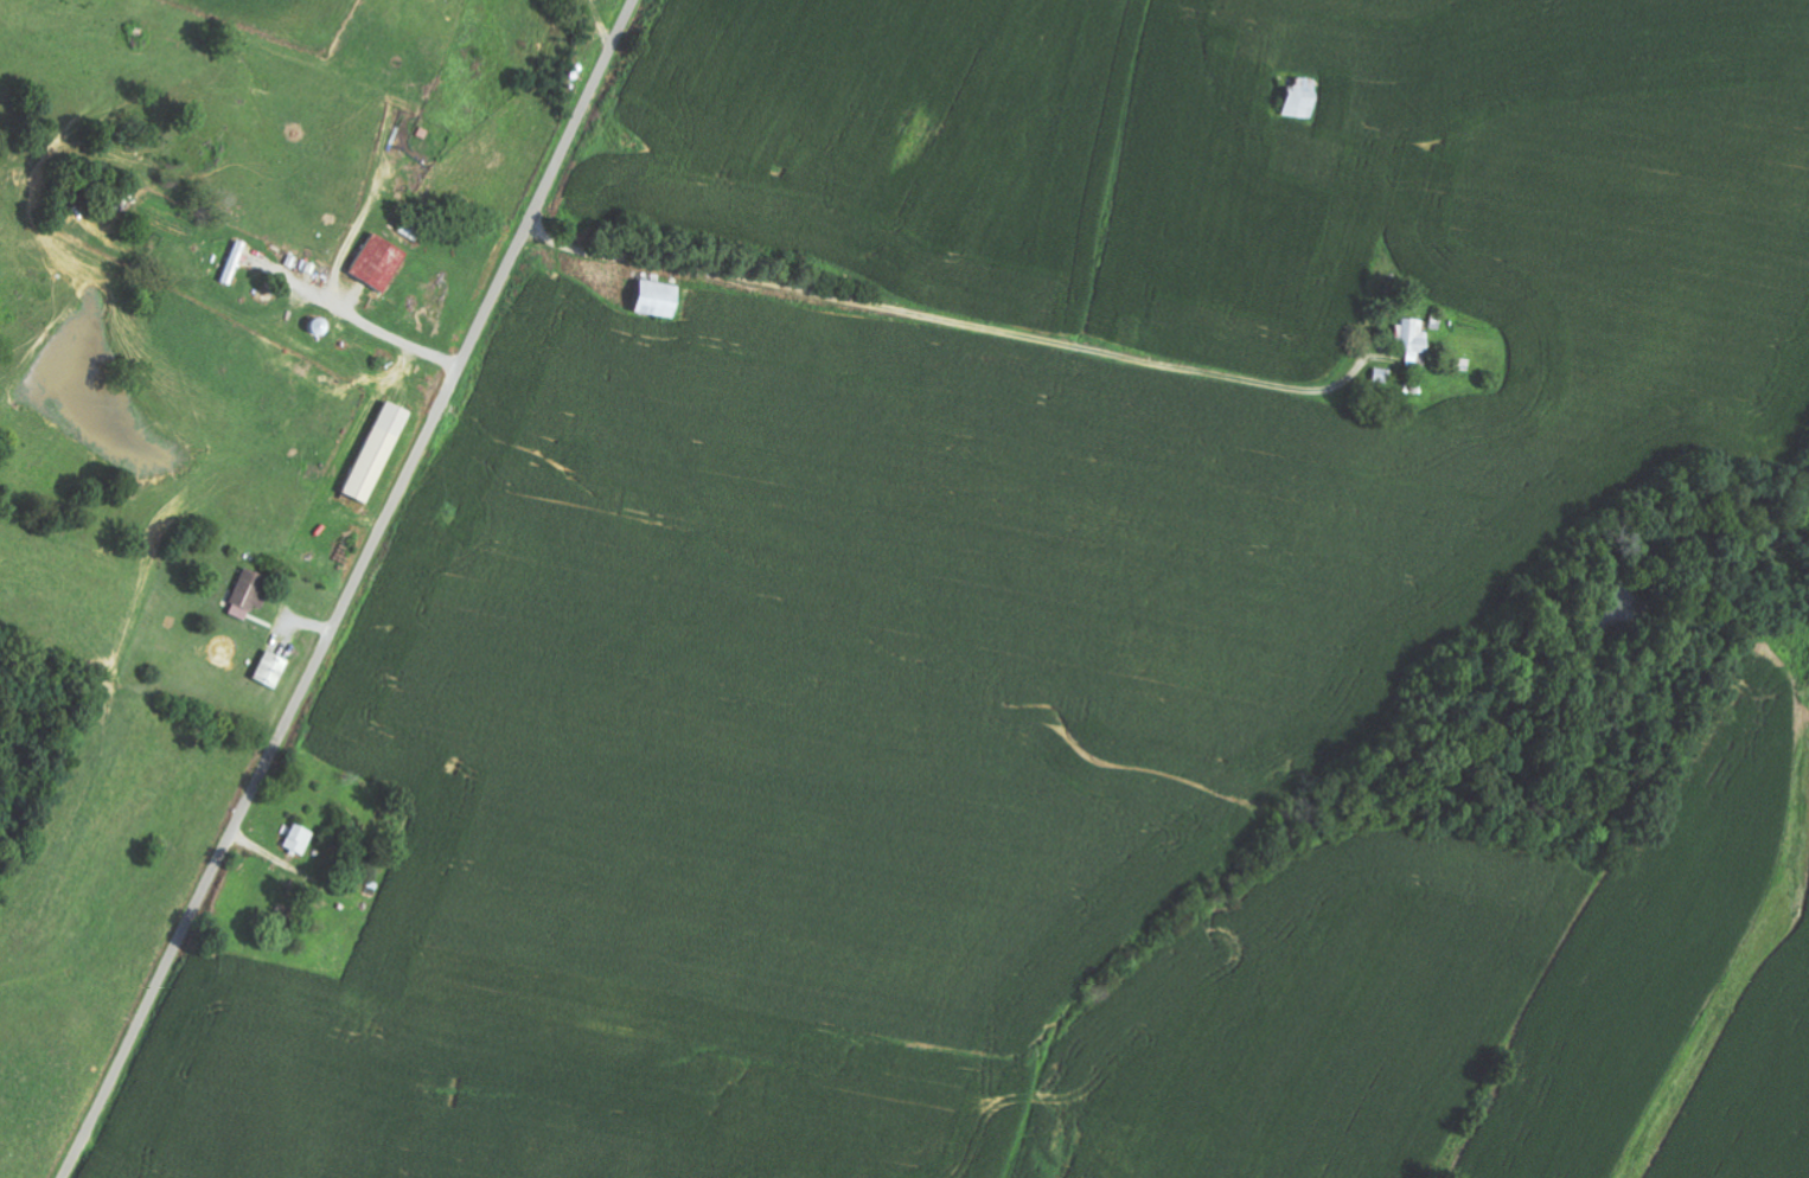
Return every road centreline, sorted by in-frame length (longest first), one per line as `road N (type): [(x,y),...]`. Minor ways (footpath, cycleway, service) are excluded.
road 1 (residential): [(635,0),(66,1177)]

